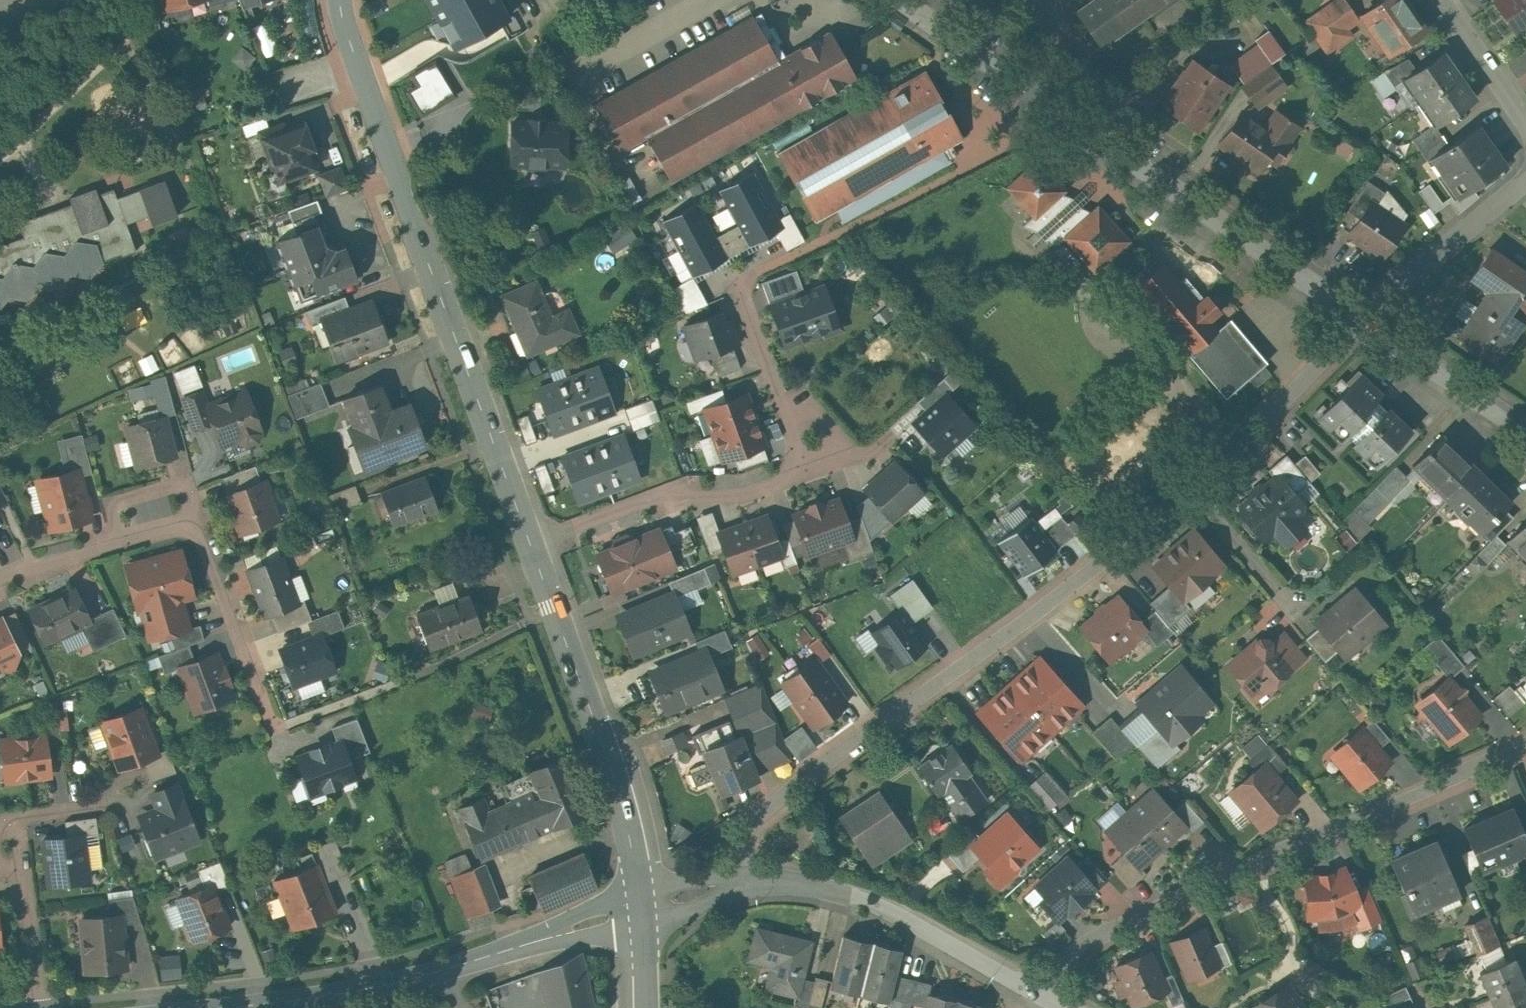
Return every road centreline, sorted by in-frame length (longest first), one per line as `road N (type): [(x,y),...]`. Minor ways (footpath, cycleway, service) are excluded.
road 1 (residential): [(745,882),(754,827),(787,785),(1097,559),(1365,318)]
road 2 (secondary): [(531,540),(341,0)]
road 3 (residential): [(1365,318),(902,0)]
road 4 (residential): [(1525,748),(1098,935),(1060,963),(1042,993)]
road 5 (tertiary): [(213,1007),(414,978),(641,905)]
road 6 (residential): [(0,586),(195,516),(275,729)]
road 7 (secondary): [(641,905),(612,767),(531,540)]
road 8 (residential): [(745,882),(866,899),(1042,993)]
road 9 (residential): [(531,540),(684,487),(739,485),(805,464)]
road 10 (residential): [(1365,318),(1525,178)]
road 11 (residential): [(1525,428),(1365,318)]
road 12 (residential): [(805,464),(855,455),(810,396),(782,405)]
road 13 (residential): [(1525,125),(1439,0)]
road 14 (residential): [(782,405),(738,282)]

